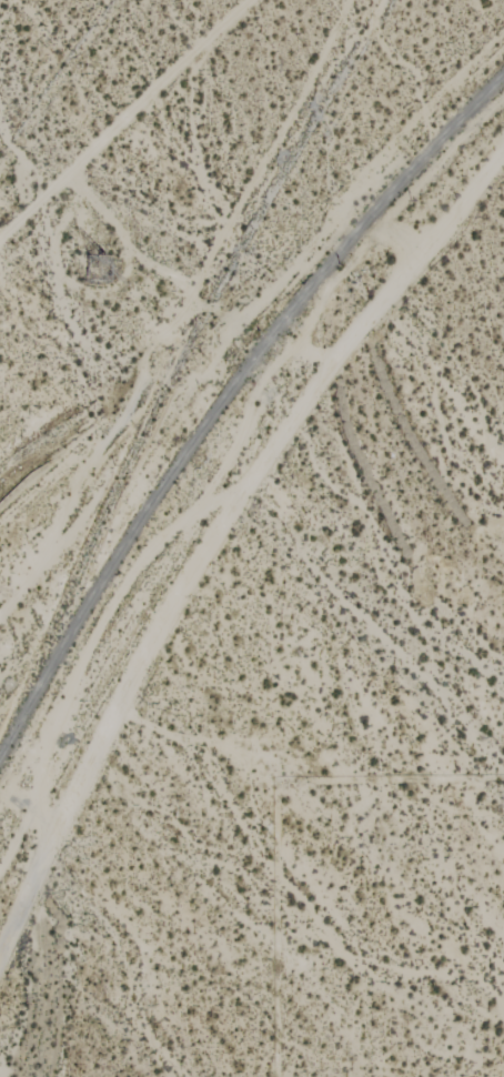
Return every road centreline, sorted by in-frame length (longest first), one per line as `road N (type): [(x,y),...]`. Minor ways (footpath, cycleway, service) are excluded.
road 1 (track): [(0,949),(113,709),(236,500),(330,363),(503,149)]
road 2 (track): [(351,0),(192,294),(0,599)]
road 3 (track): [(503,41),(401,137),(319,243),(231,328),(204,378)]
road 4 (track): [(0,235),(248,0)]

